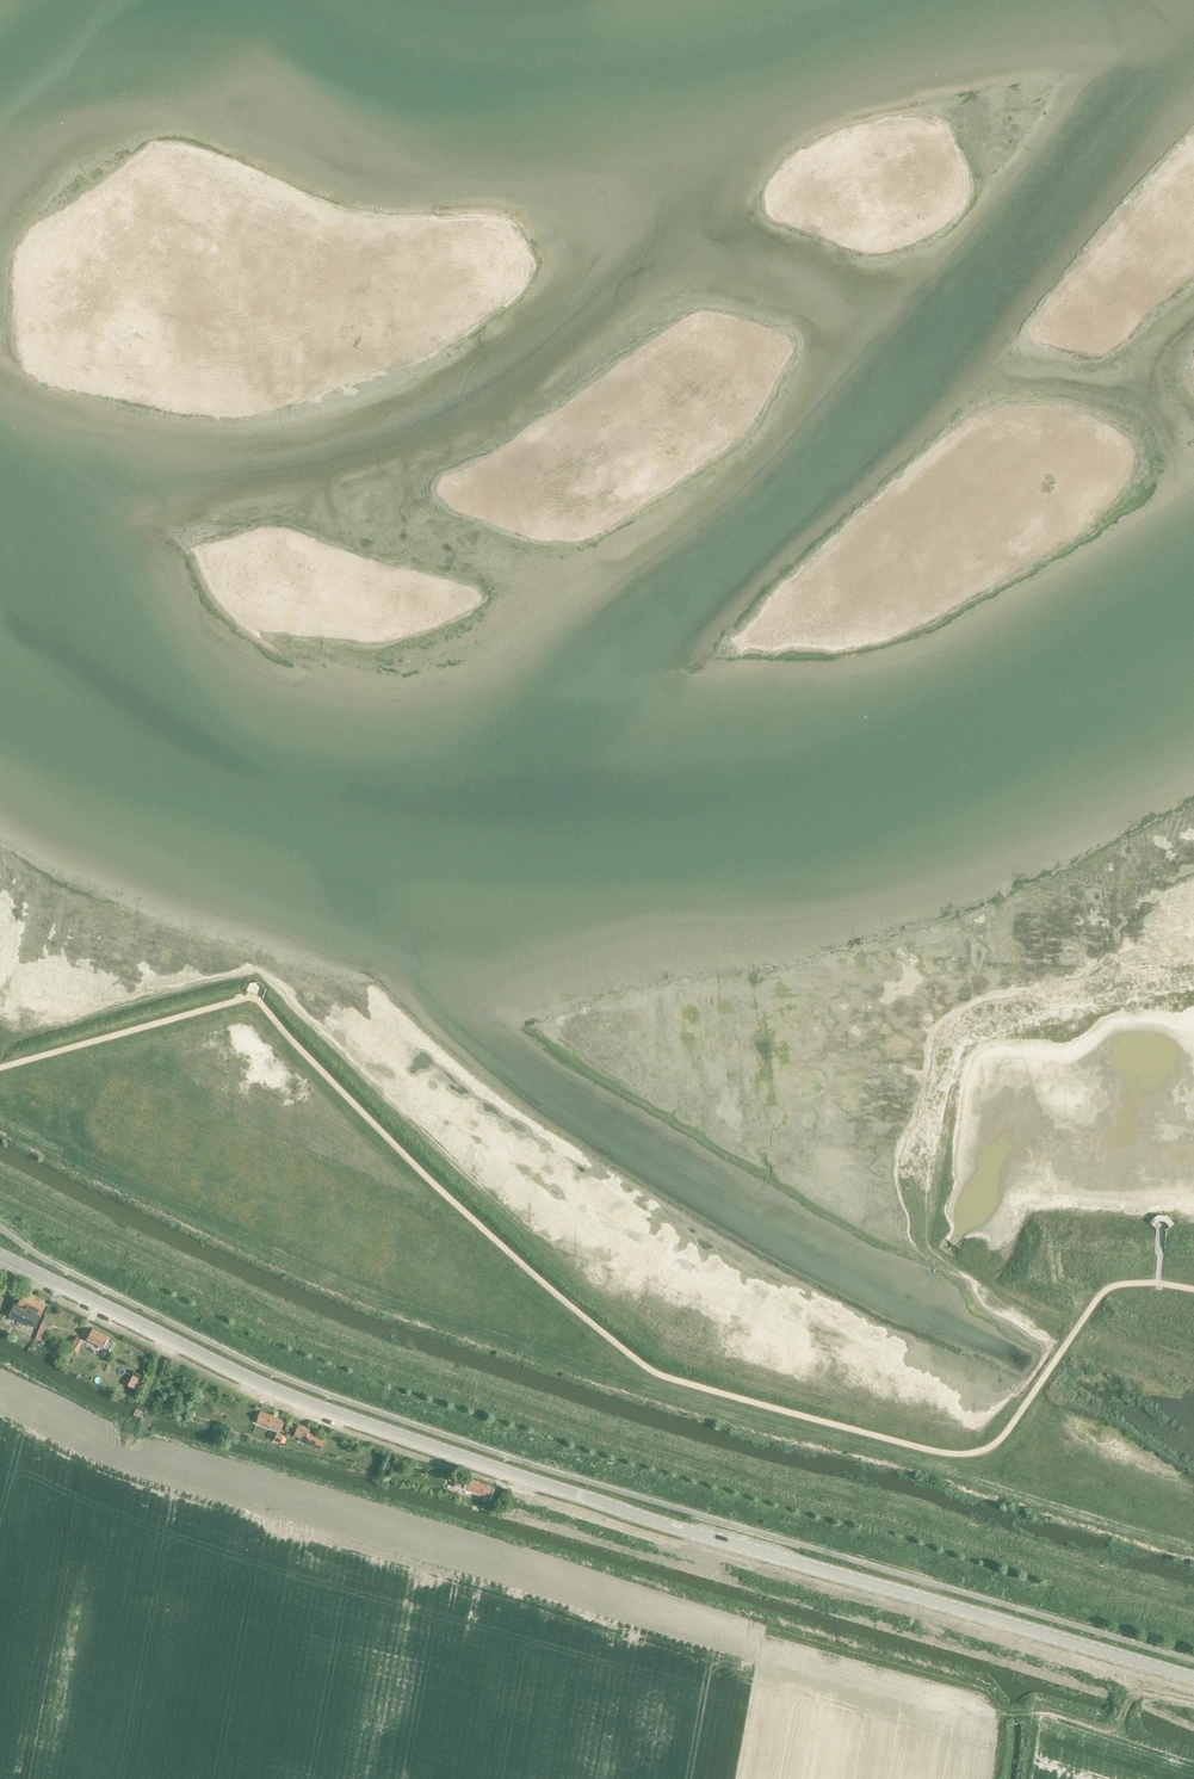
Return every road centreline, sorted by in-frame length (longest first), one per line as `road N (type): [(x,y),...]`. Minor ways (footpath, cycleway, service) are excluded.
road 1 (tertiary): [(1193,1680),(653,1522),(320,1409),(0,1256)]

